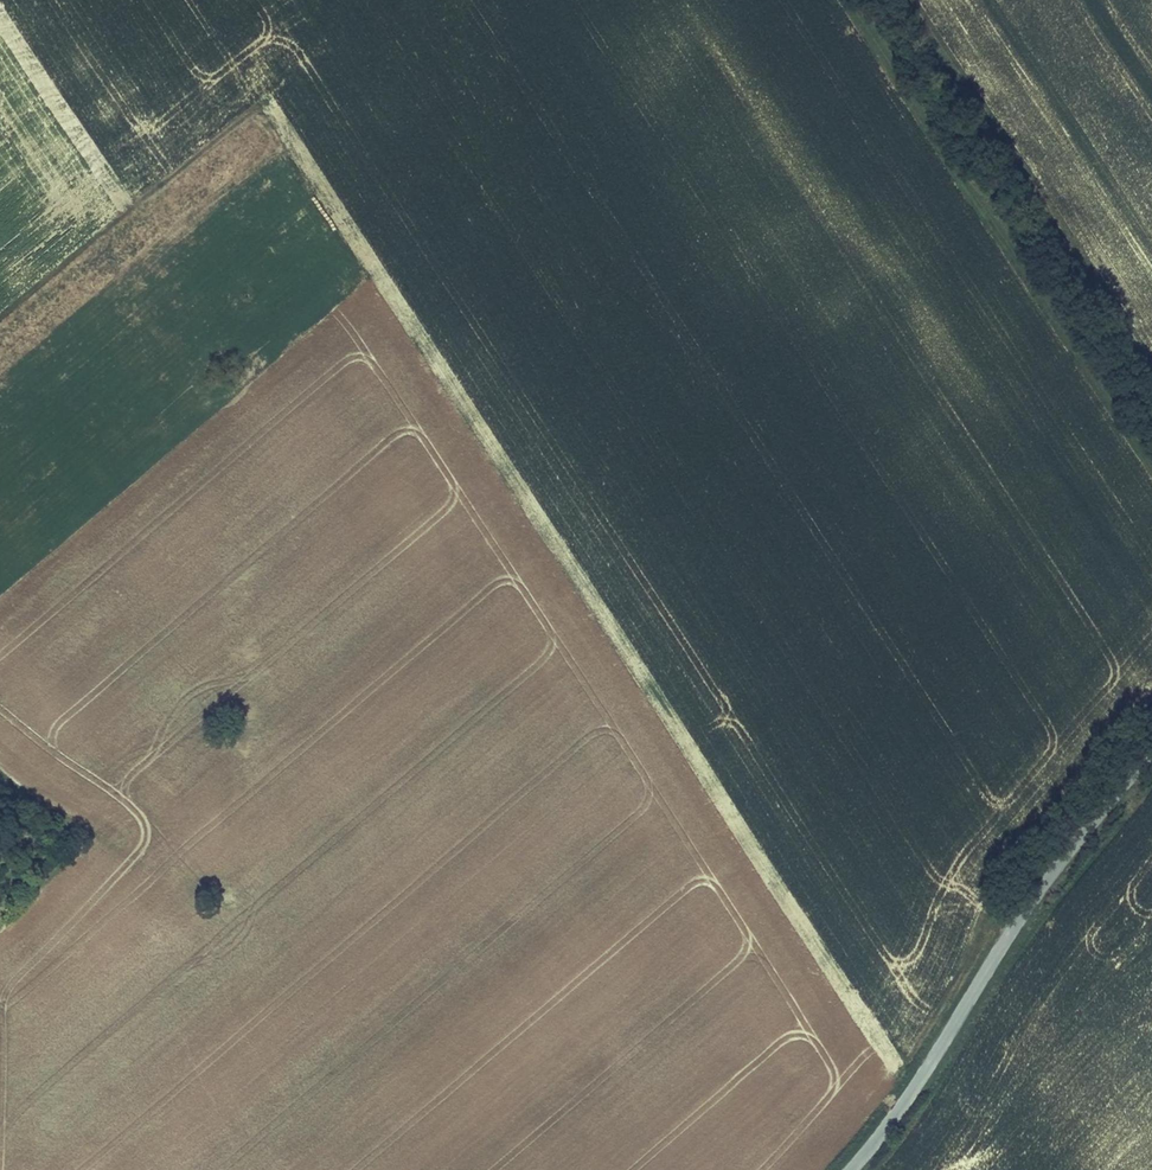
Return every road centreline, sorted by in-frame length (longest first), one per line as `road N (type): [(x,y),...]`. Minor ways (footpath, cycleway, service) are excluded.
road 1 (unclassified): [(1151,749),(1064,850),(907,1099),(849,1169)]
road 2 (track): [(1151,364),(912,0)]

